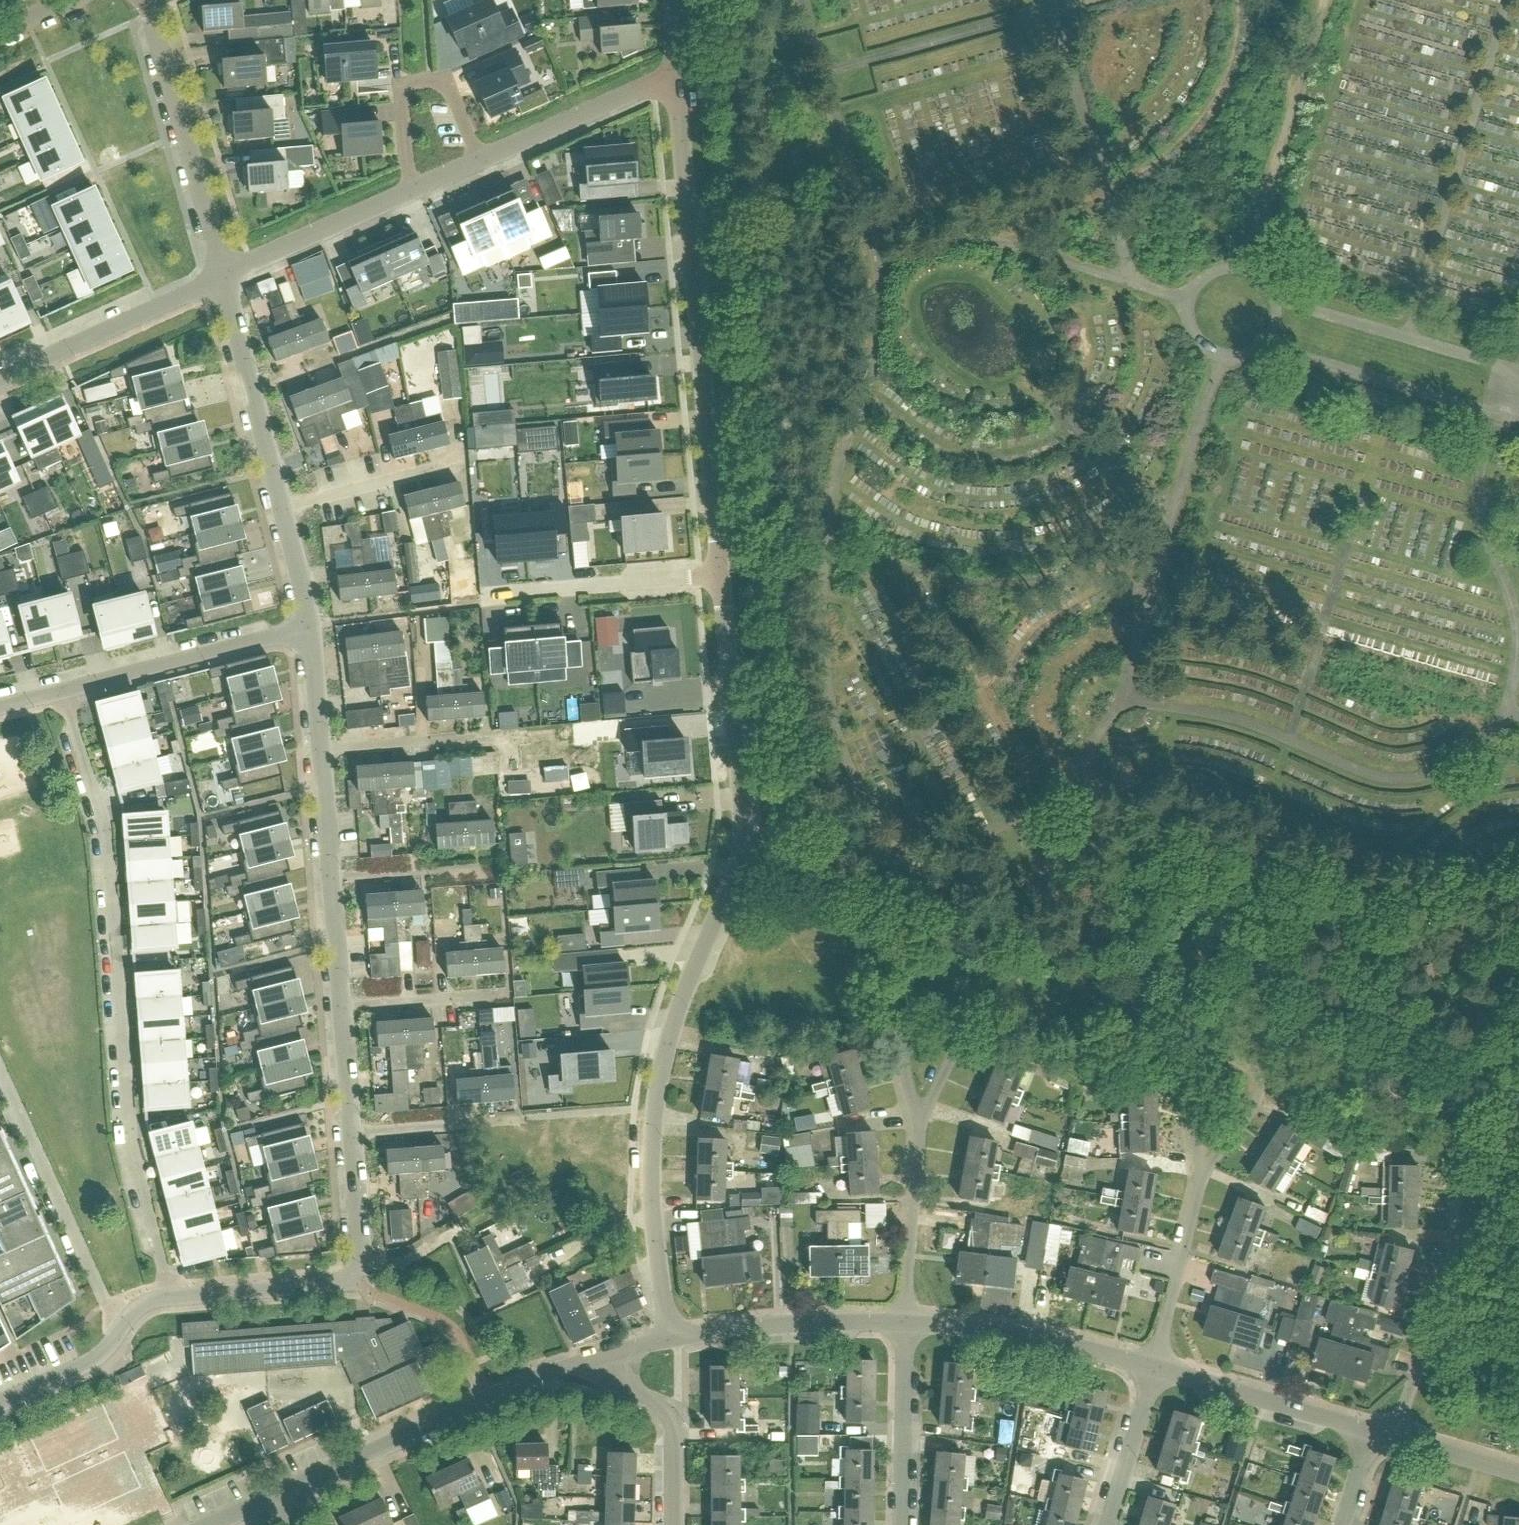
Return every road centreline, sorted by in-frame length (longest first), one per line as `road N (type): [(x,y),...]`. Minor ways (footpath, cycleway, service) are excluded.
road 1 (unclassified): [(675,1338),(655,1236),(654,1142),(666,1059),(737,870),(746,818),(721,574)]
road 2 (residential): [(172,1297),(130,1131),(107,828),(64,690)]
road 3 (unclassified): [(721,574),(678,80)]
road 4 (residential): [(226,281),(678,80)]
road 5 (residential): [(281,1493),(600,1355)]
road 6 (residential): [(172,1297),(350,1279),(361,1270),(354,1132)]
road 7 (residential): [(1201,1181),(1260,1093),(1255,1068),(1235,1052),(1223,1049),(1194,1068),(1199,1167)]
road 8 (residential): [(226,281),(147,0)]
road 9 (residential): [(0,1070),(118,1333)]
road 10 (residential): [(64,690),(309,625)]
road 11 (residential): [(907,1322),(1049,1340),(1155,1367)]
road 12 (residential): [(0,379),(226,281)]
road 13 (residential): [(283,507),(226,281)]
road 14 (residential): [(675,1338),(791,1324),(907,1322)]
road 15 (residential): [(1155,1367),(1371,1435)]
road 16 (residential): [(673,1524),(673,1426),(662,1406),(603,1368),(600,1355)]
road 17 (residential): [(519,593),(721,574)]
road 18 (residential): [(901,1524),(907,1322)]
road 19 (residential): [(907,1322),(919,1123)]
road 20 (residential): [(1396,1439),(1463,1254)]
road 21 (residential): [(1155,1367),(1201,1181)]
road 22 (residential): [(954,1049),(954,1030),(934,1008),(909,1012),(903,1022),(900,1056),(919,1123)]
road 23 (residential): [(1463,1254),(1454,1238),(1458,1152),(1487,1132),(1518,1153)]
road 24 (residential): [(344,1007),(510,995)]
road 25 (residential): [(1107,1524),(1155,1367)]
road 26 (residential): [(354,1132),(515,1120)]
road 27 (residential): [(477,740),(320,749)]
road 28 (residential): [(283,507),(426,470)]
road 29 (residential): [(332,876),(472,867)]
road 30 (residential): [(0,1402),(100,1355),(118,1333)]
road 31 (residential): [(344,1007),(332,876)]
road 32 (residential): [(332,876),(320,749)]
road 33 (residential): [(1396,1439),(1518,1473)]
road 34 (residential): [(354,1132),(344,1007)]
road 35 (residential): [(320,749),(309,625)]
road 36 (residential): [(309,625),(283,507)]

